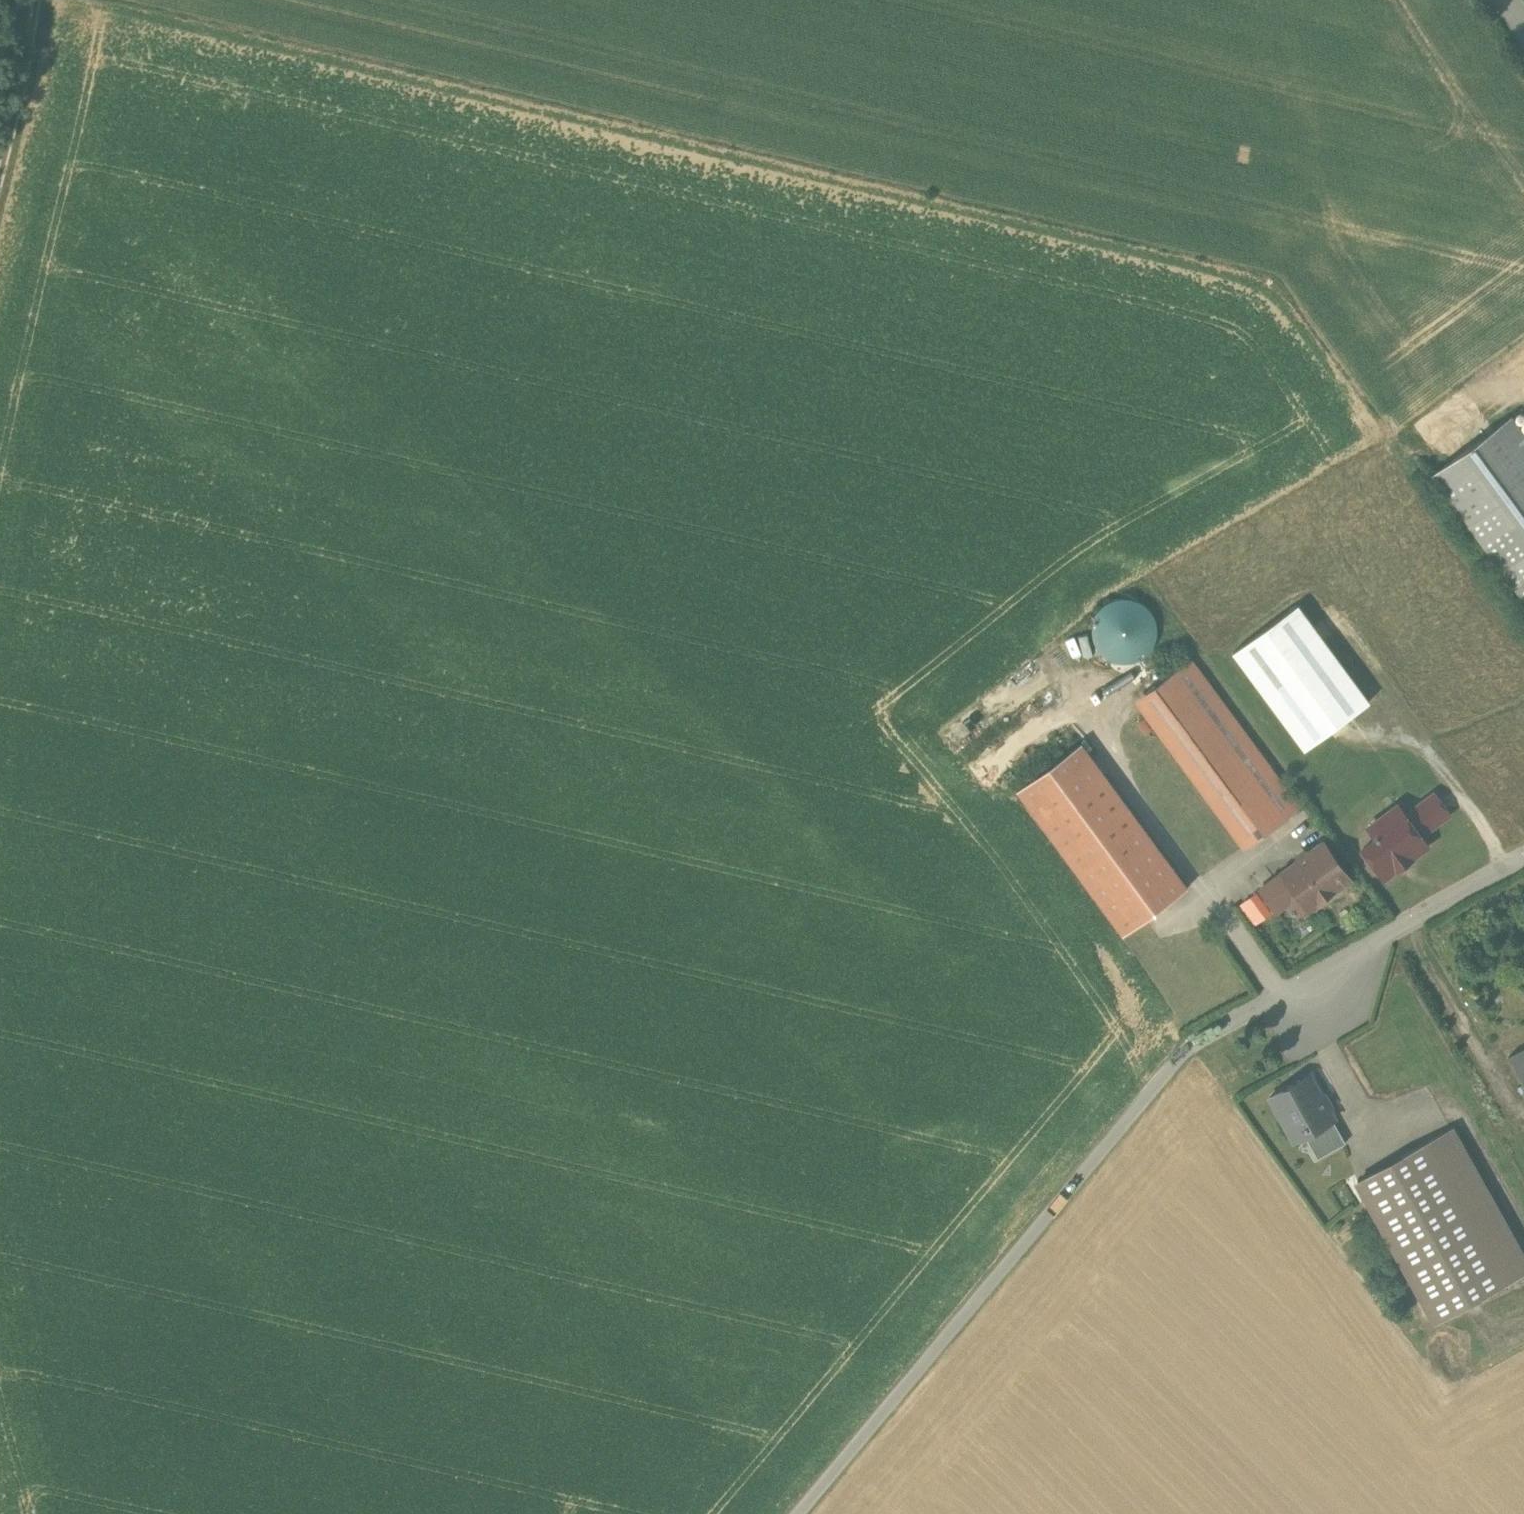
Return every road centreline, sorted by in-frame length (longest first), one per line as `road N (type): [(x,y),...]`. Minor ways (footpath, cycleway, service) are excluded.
road 1 (track): [(1321,1008),(1270,1001),(1200,1041),(803,1513)]
road 2 (residential): [(1523,862),(1352,958),(1321,1008)]
road 3 (track): [(0,177),(37,0)]

